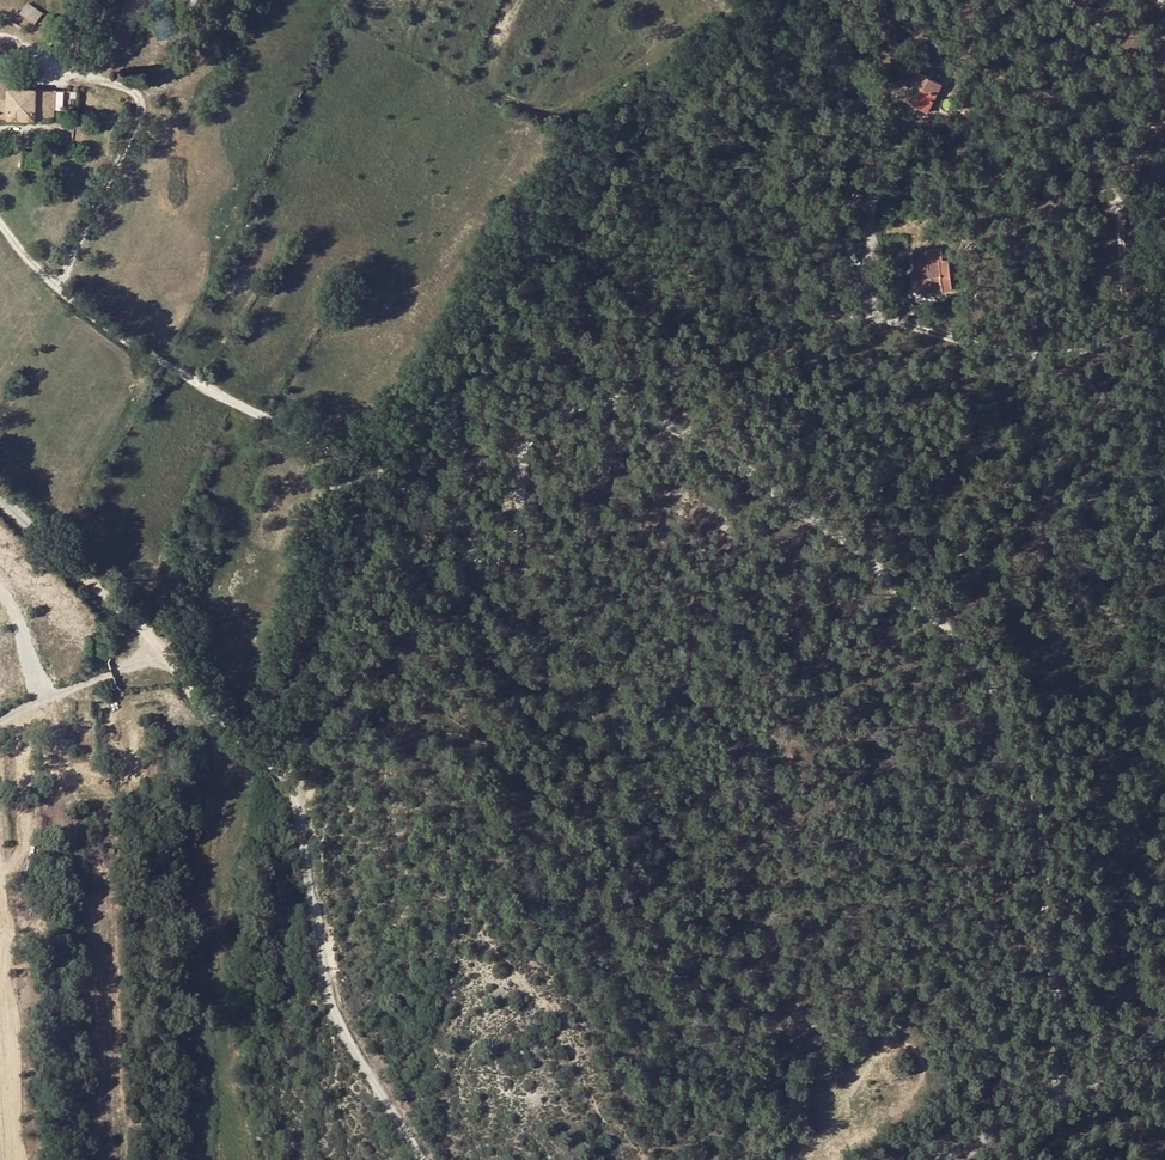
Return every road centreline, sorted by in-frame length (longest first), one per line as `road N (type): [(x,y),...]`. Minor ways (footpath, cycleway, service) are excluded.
road 1 (residential): [(422,1159),(329,1008),(299,808),(168,658),(0,495)]
road 2 (residential): [(874,192),(869,302),(883,320),(1031,356),(1164,342)]
road 3 (unclassified): [(1164,1026),(1097,1076),(943,1159)]

